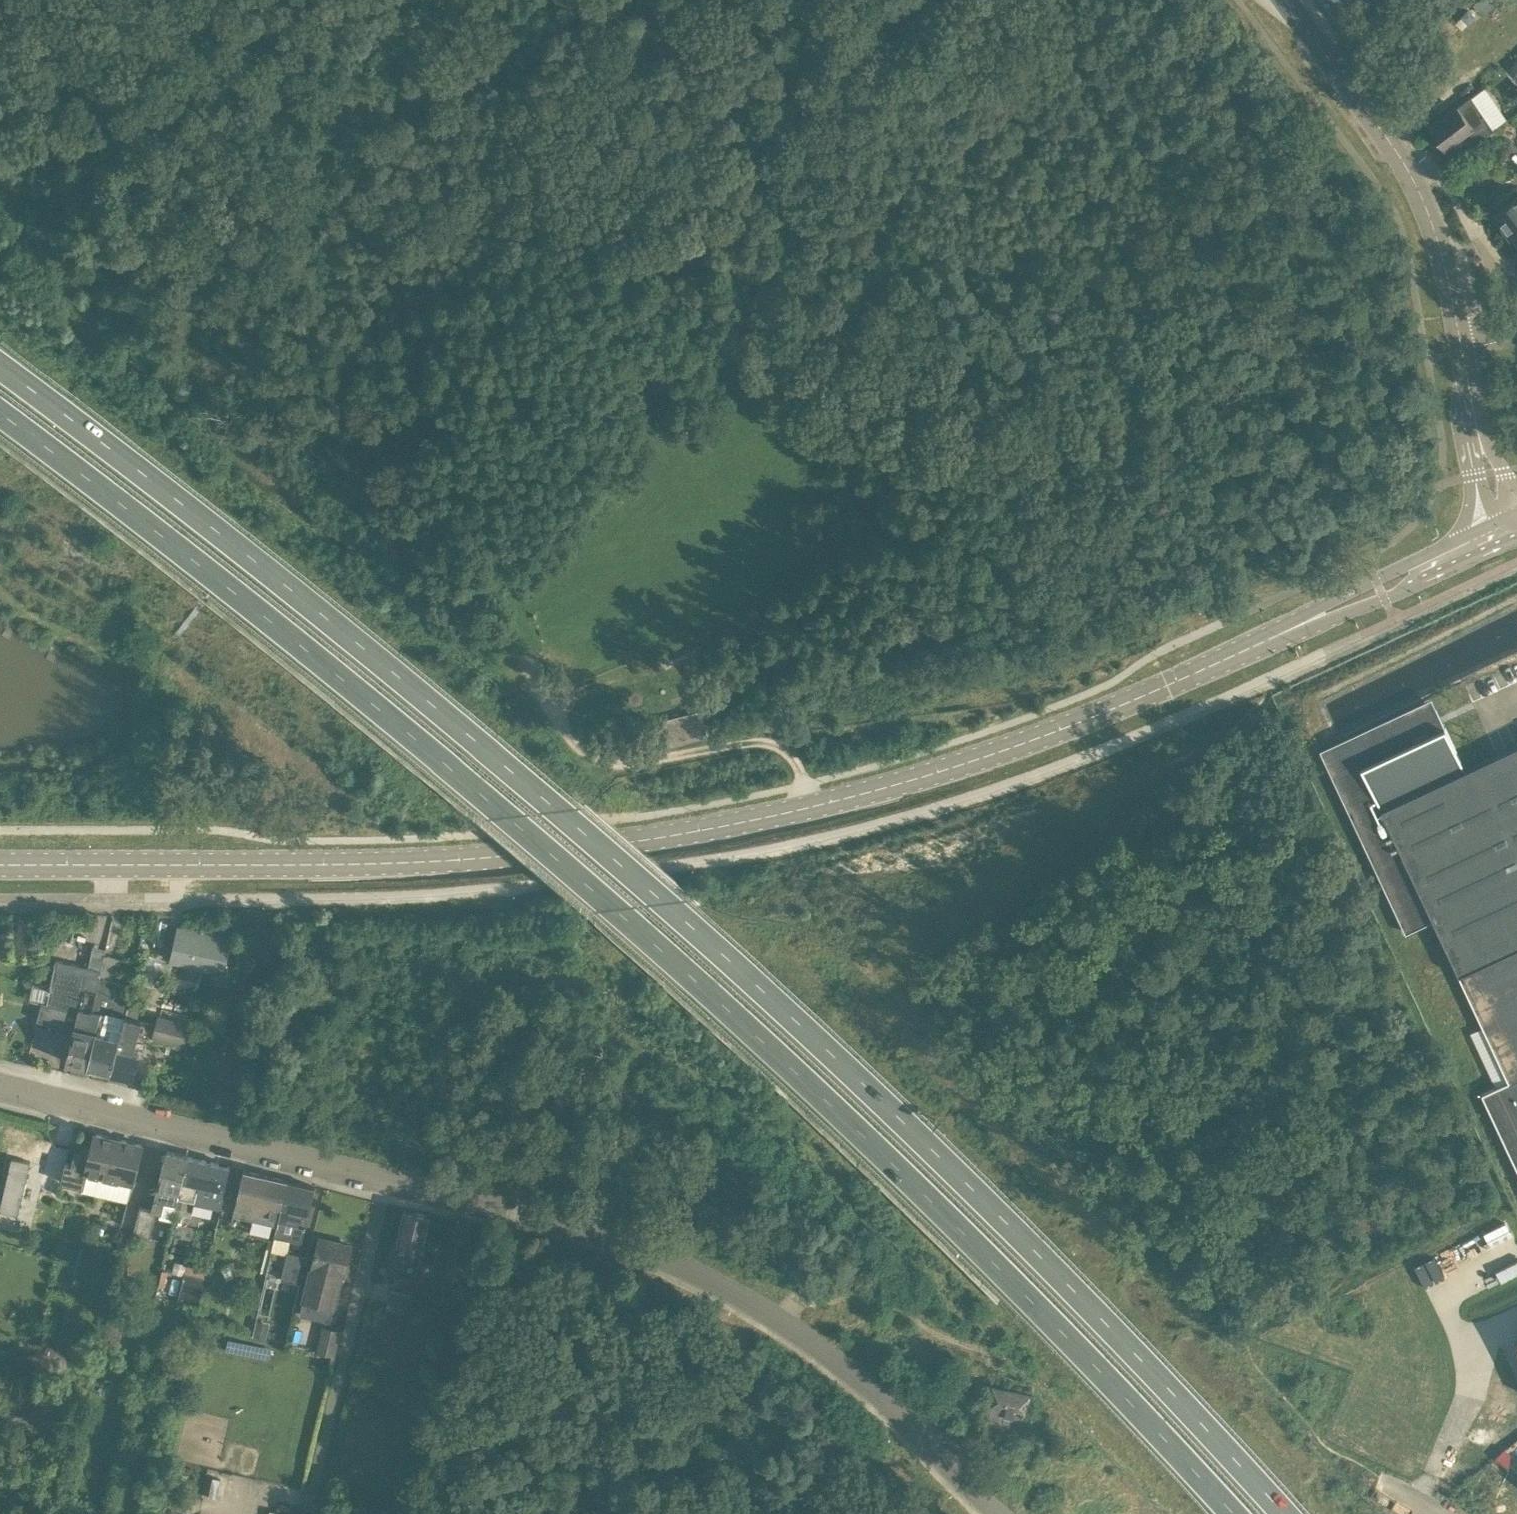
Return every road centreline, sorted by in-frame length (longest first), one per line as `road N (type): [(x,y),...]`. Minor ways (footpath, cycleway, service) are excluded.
road 1 (trunk): [(1287,1513),(984,1200),(661,896),(374,652),(0,360)]
road 2 (trunk): [(0,418),(292,639),(606,901),(958,1228),(1233,1513)]
road 3 (tertiary): [(0,862),(461,859),(751,819),(1007,747),(1512,529)]
road 4 (unclassified): [(999,1513),(797,1331),(711,1279),(516,1209),(386,1180)]
road 5 (tertiary): [(1512,529),(1424,200),(1388,138),(1284,0)]
road 6 (track): [(812,805),(797,765),(775,745),(605,765),(587,756),(563,713),(579,687),(768,615)]
road 7 (unclassified): [(386,1180),(0,1088)]
road 8 (unclassified): [(307,1513),(386,1180)]

